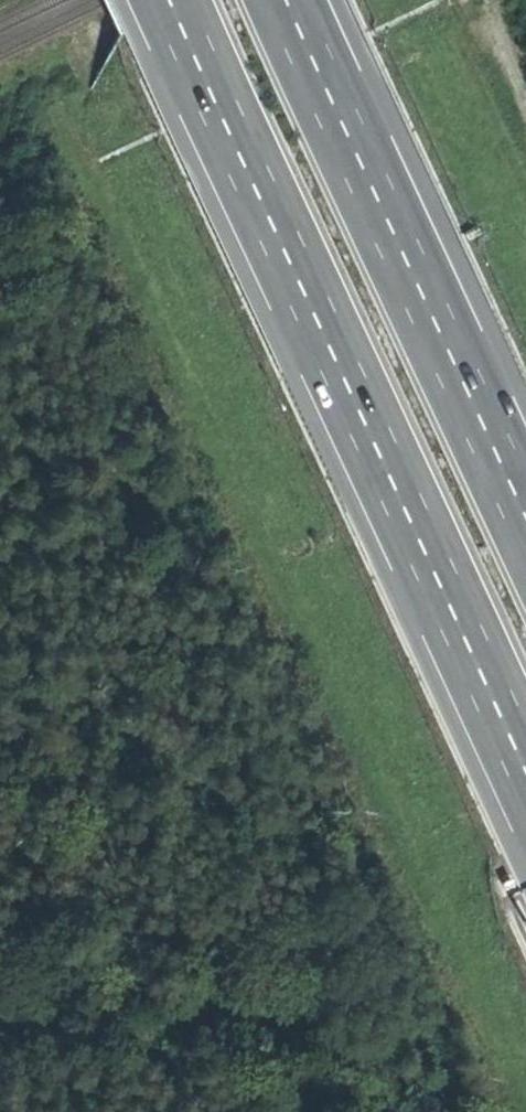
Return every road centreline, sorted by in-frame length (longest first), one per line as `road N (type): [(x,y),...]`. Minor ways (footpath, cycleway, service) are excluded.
road 1 (motorway): [(172,0),(426,556)]
road 2 (motorway): [(525,519),(284,0)]
road 3 (motorway): [(426,556),(525,796)]
road 4 (track): [(525,210),(422,0)]
road 5 (motorway): [(426,556),(525,757)]

